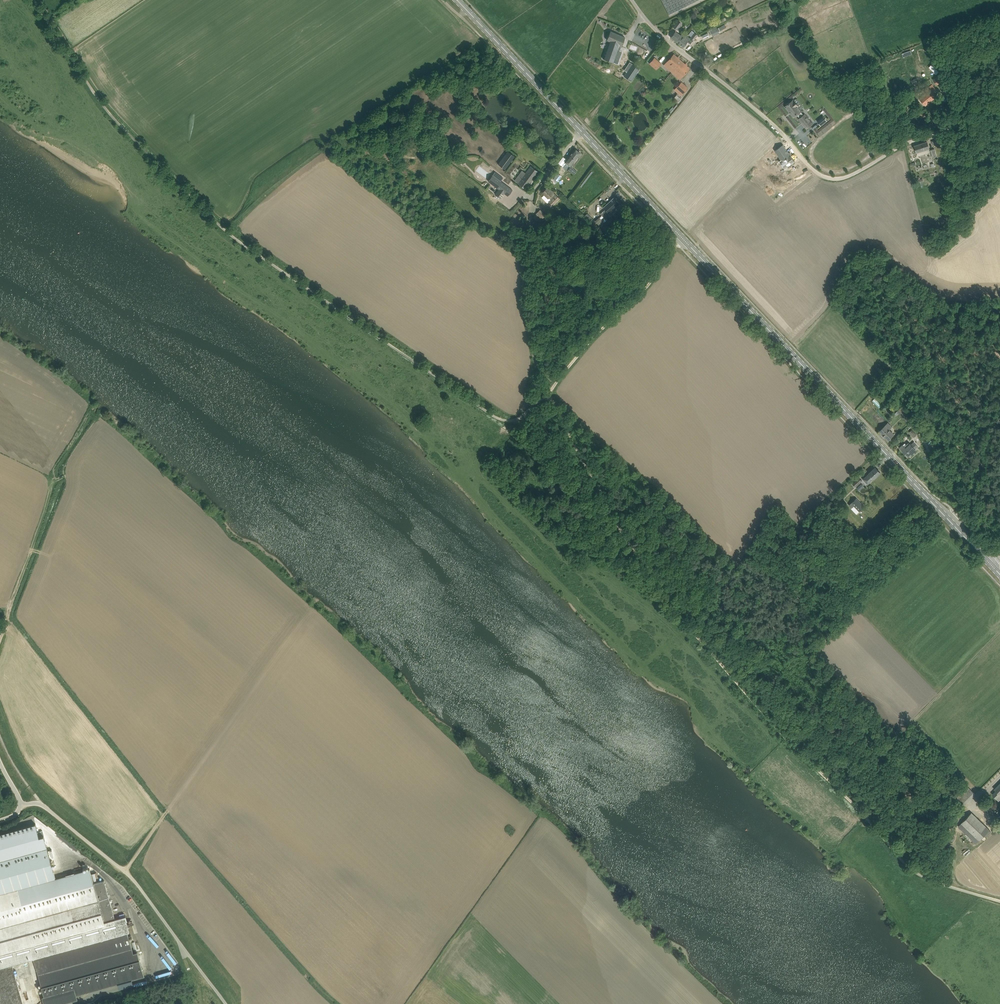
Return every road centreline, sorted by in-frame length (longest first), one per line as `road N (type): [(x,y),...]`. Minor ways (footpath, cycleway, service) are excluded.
road 1 (primary): [(992,565),(582,131)]
road 2 (unclassified): [(999,129),(940,125),(860,172),(829,178),(708,70)]
road 3 (unclassified): [(21,805),(40,803),(125,872),(222,1003)]
road 4 (track): [(125,872),(261,682)]
road 5 (track): [(547,395),(641,295),(681,237)]
road 6 (primary): [(582,131),(457,0)]
road 7 (track): [(0,631),(56,482)]
road 8 (track): [(898,737),(999,633)]
road 9 (track): [(219,222),(337,139)]

